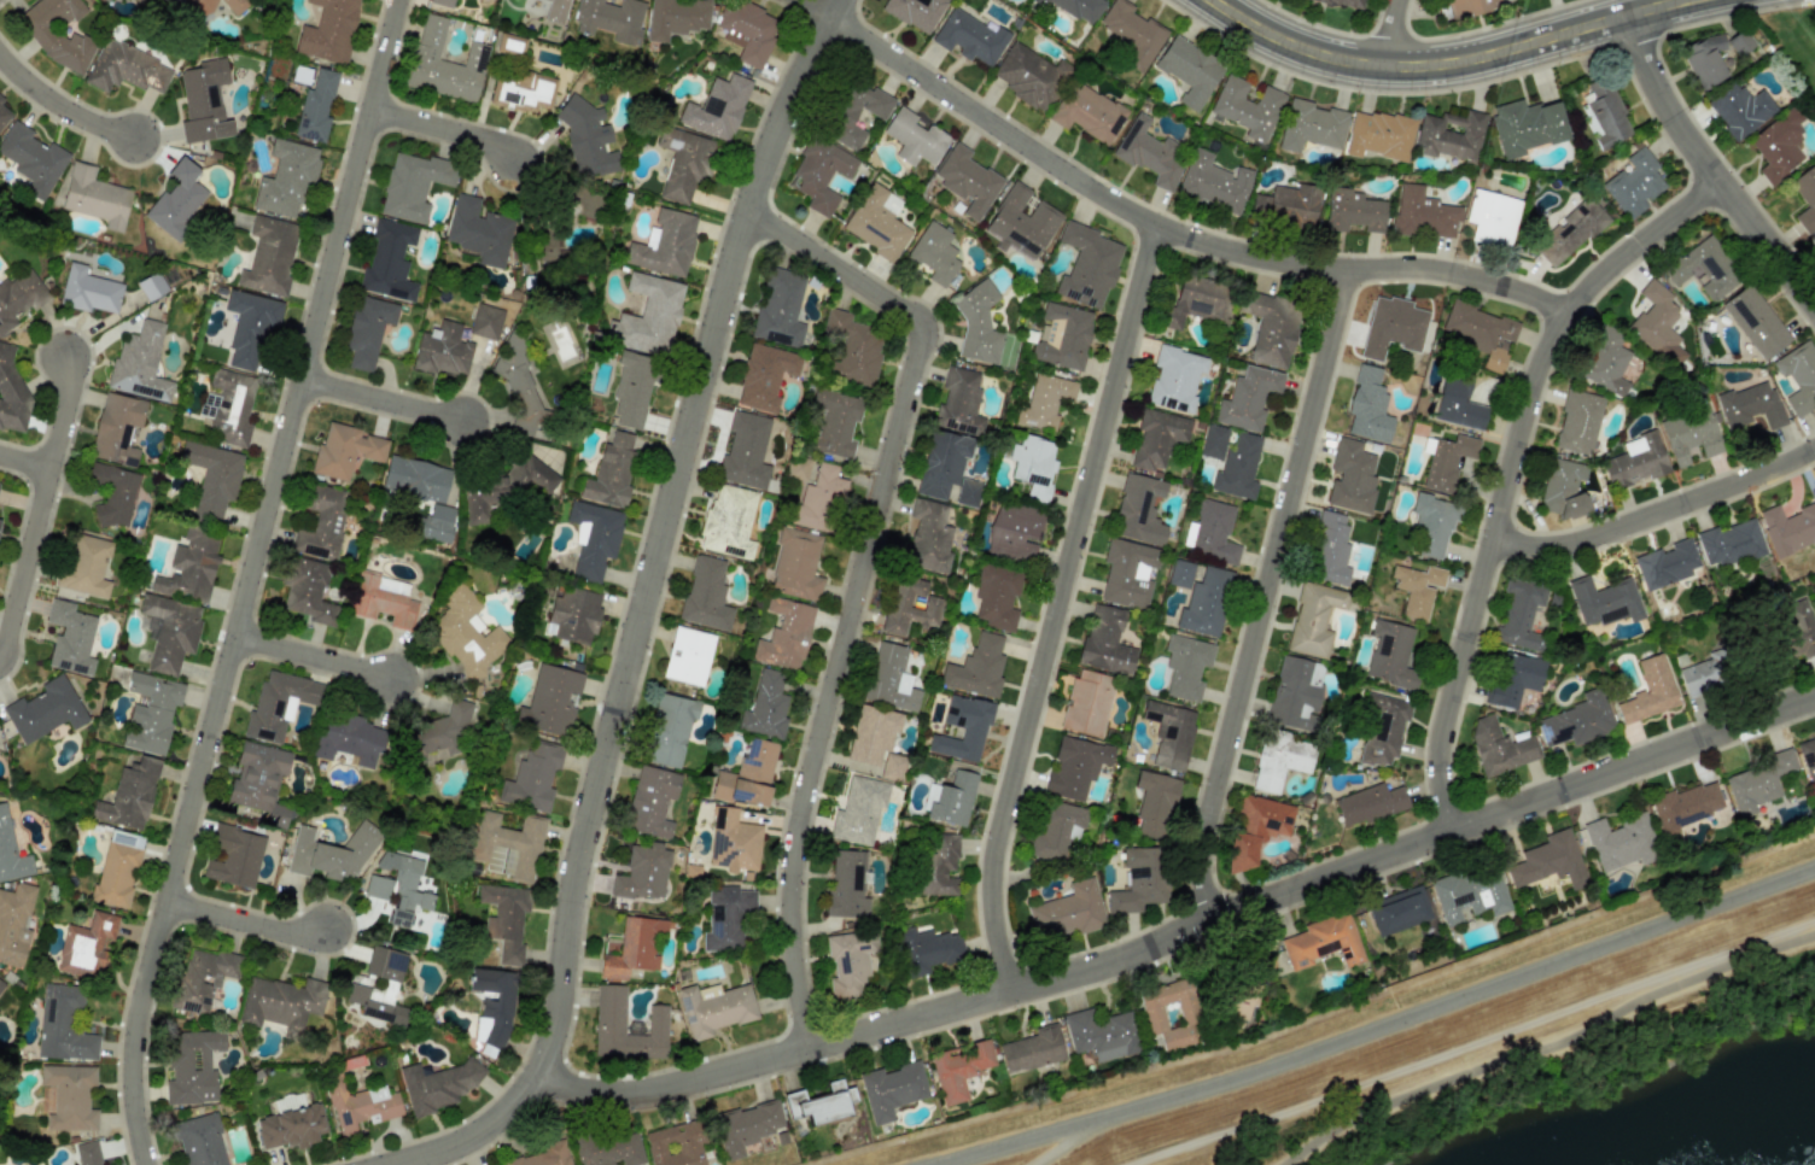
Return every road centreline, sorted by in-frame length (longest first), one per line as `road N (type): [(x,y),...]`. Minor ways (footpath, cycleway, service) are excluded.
road 1 (residential): [(531,1082),(603,1090),(679,1085),(1140,960),(1814,707)]
road 2 (residential): [(397,1164),(466,1141),(506,1112),(551,1040),(576,870),(735,251),(784,111),(842,0)]
road 3 (residential): [(145,1164),(133,1083),(139,1012),(399,0)]
road 4 (residential): [(748,209),(926,326),(803,808),(795,944),(811,1050)]
road 5 (residential): [(806,0),(1155,226),(1288,268),(1437,273),(1572,312)]
road 6 (residential): [(1022,993),(1000,929),(1005,836),(1155,226)]
road 7 (residential): [(1466,838),(1446,815),(1441,732),(1531,391),(1587,293),(1712,183)]
road 8 (residential): [(1226,929),(1207,885),(1206,814),(1346,273)]
road 9 (tertiary): [(1212,0),(1318,57),(1432,72),(1501,62),(1624,19),(1714,0)]
road 10 (residential): [(1814,301),(1712,183),(1668,113),(1624,19)]
road 11 (residential): [(1493,532),(1546,552),(1583,550),(1814,459)]
road 12 (residential): [(0,667),(63,415),(63,355)]
road 13 (residential): [(300,380),(463,422)]
road 14 (residential): [(165,902),(279,931),(326,930)]
road 15 (residential): [(234,638),(393,679)]
road 16 (residential): [(0,58),(48,99),(134,139)]
road 17 (residential): [(370,111),(474,141),(515,168)]

